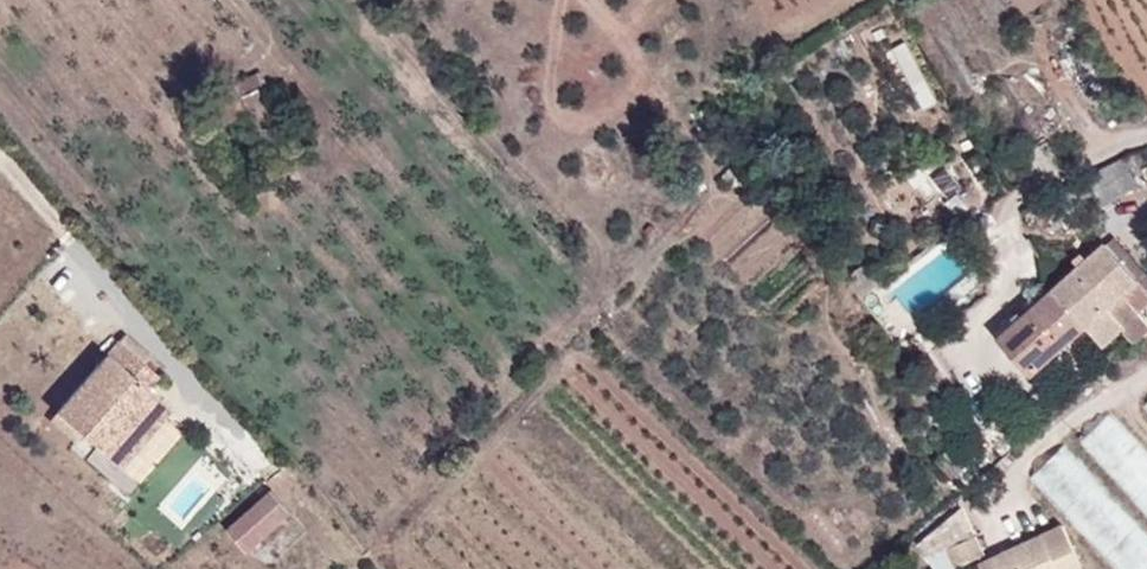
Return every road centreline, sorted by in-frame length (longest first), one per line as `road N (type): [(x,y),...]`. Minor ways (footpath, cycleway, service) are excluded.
road 1 (residential): [(1146,150),(1131,142),(1006,211),(1025,290),(974,327)]
road 2 (track): [(1146,379),(1014,468)]

